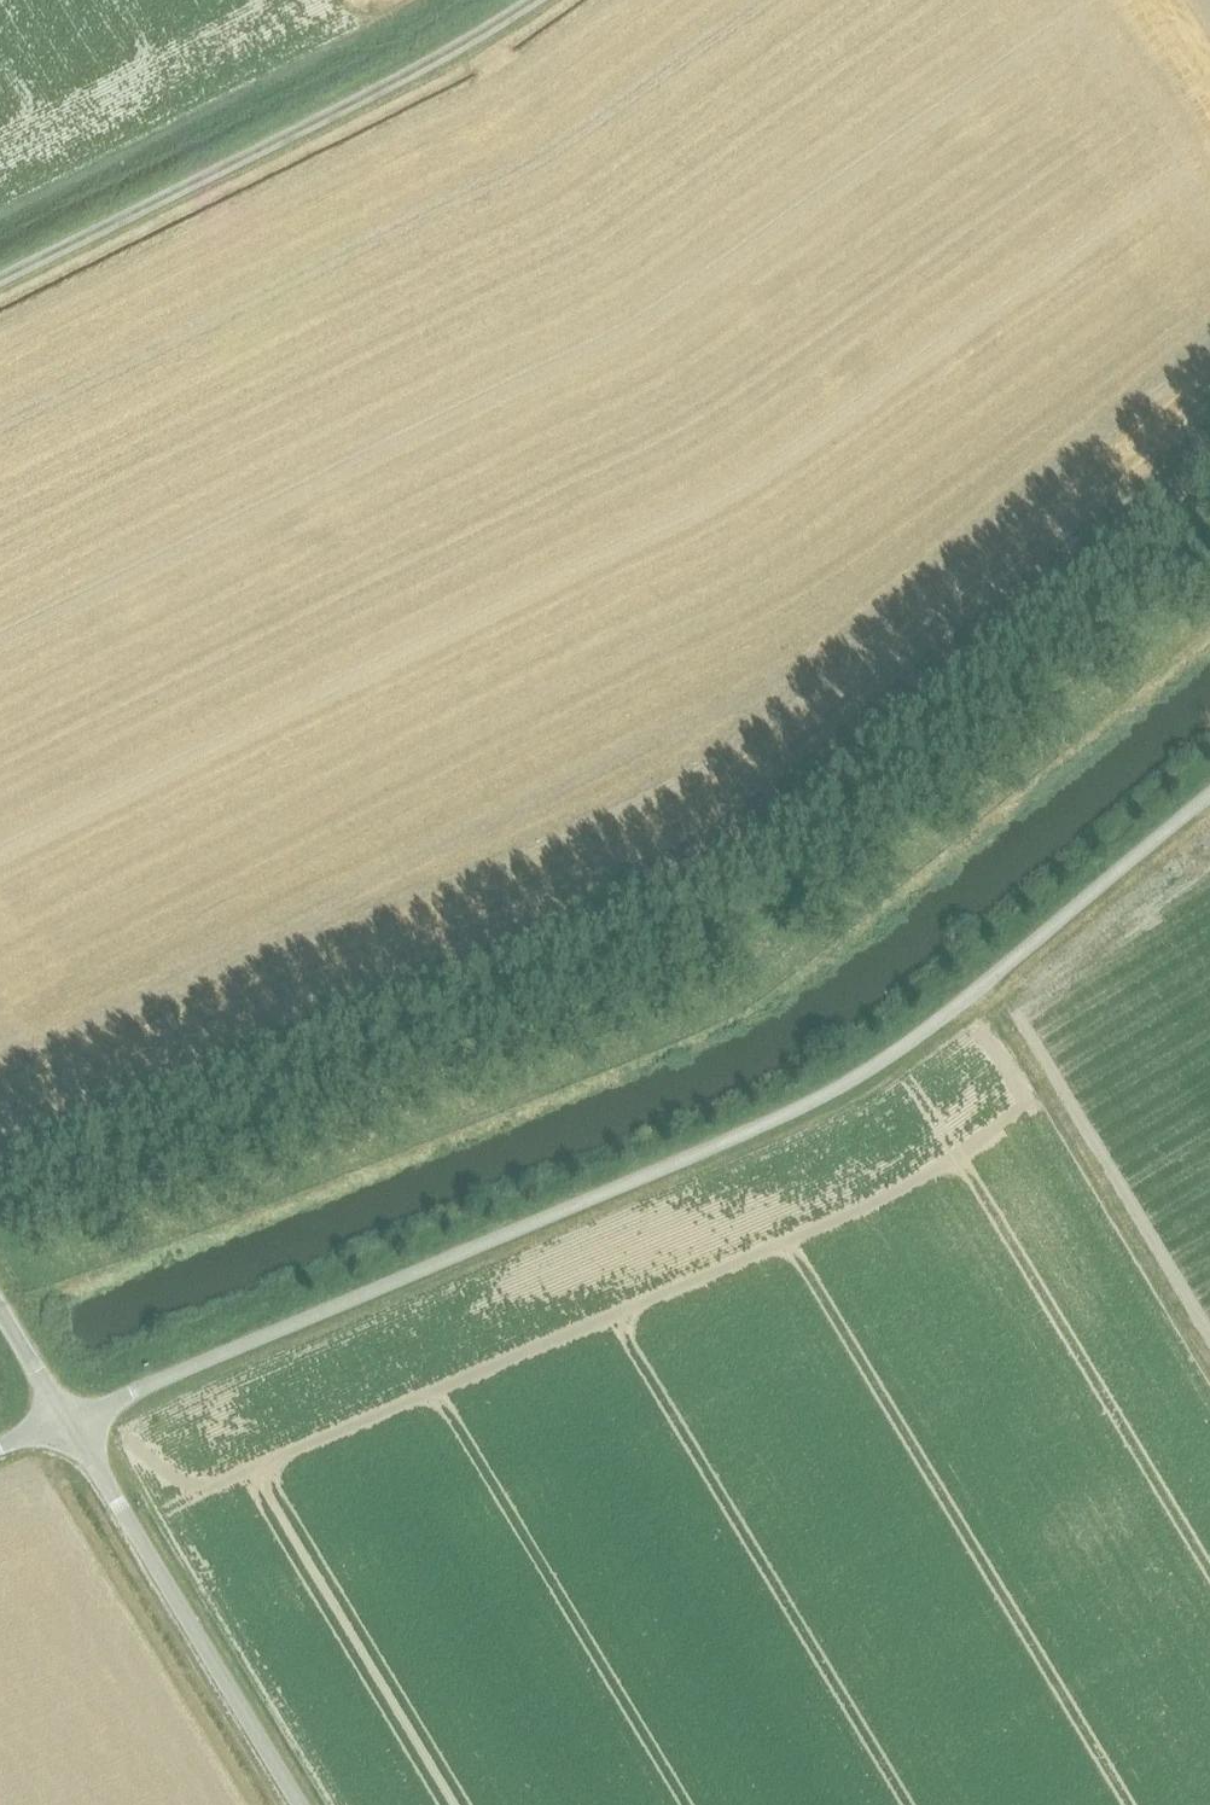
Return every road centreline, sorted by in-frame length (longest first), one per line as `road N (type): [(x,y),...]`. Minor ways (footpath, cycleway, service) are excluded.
road 1 (unclassified): [(67,1420),(839,1095),(986,992),(1209,803)]
road 2 (track): [(545,0),(0,283)]
road 3 (unclassified): [(300,1804),(67,1420)]
road 4 (unclassified): [(67,1420),(0,1309)]

